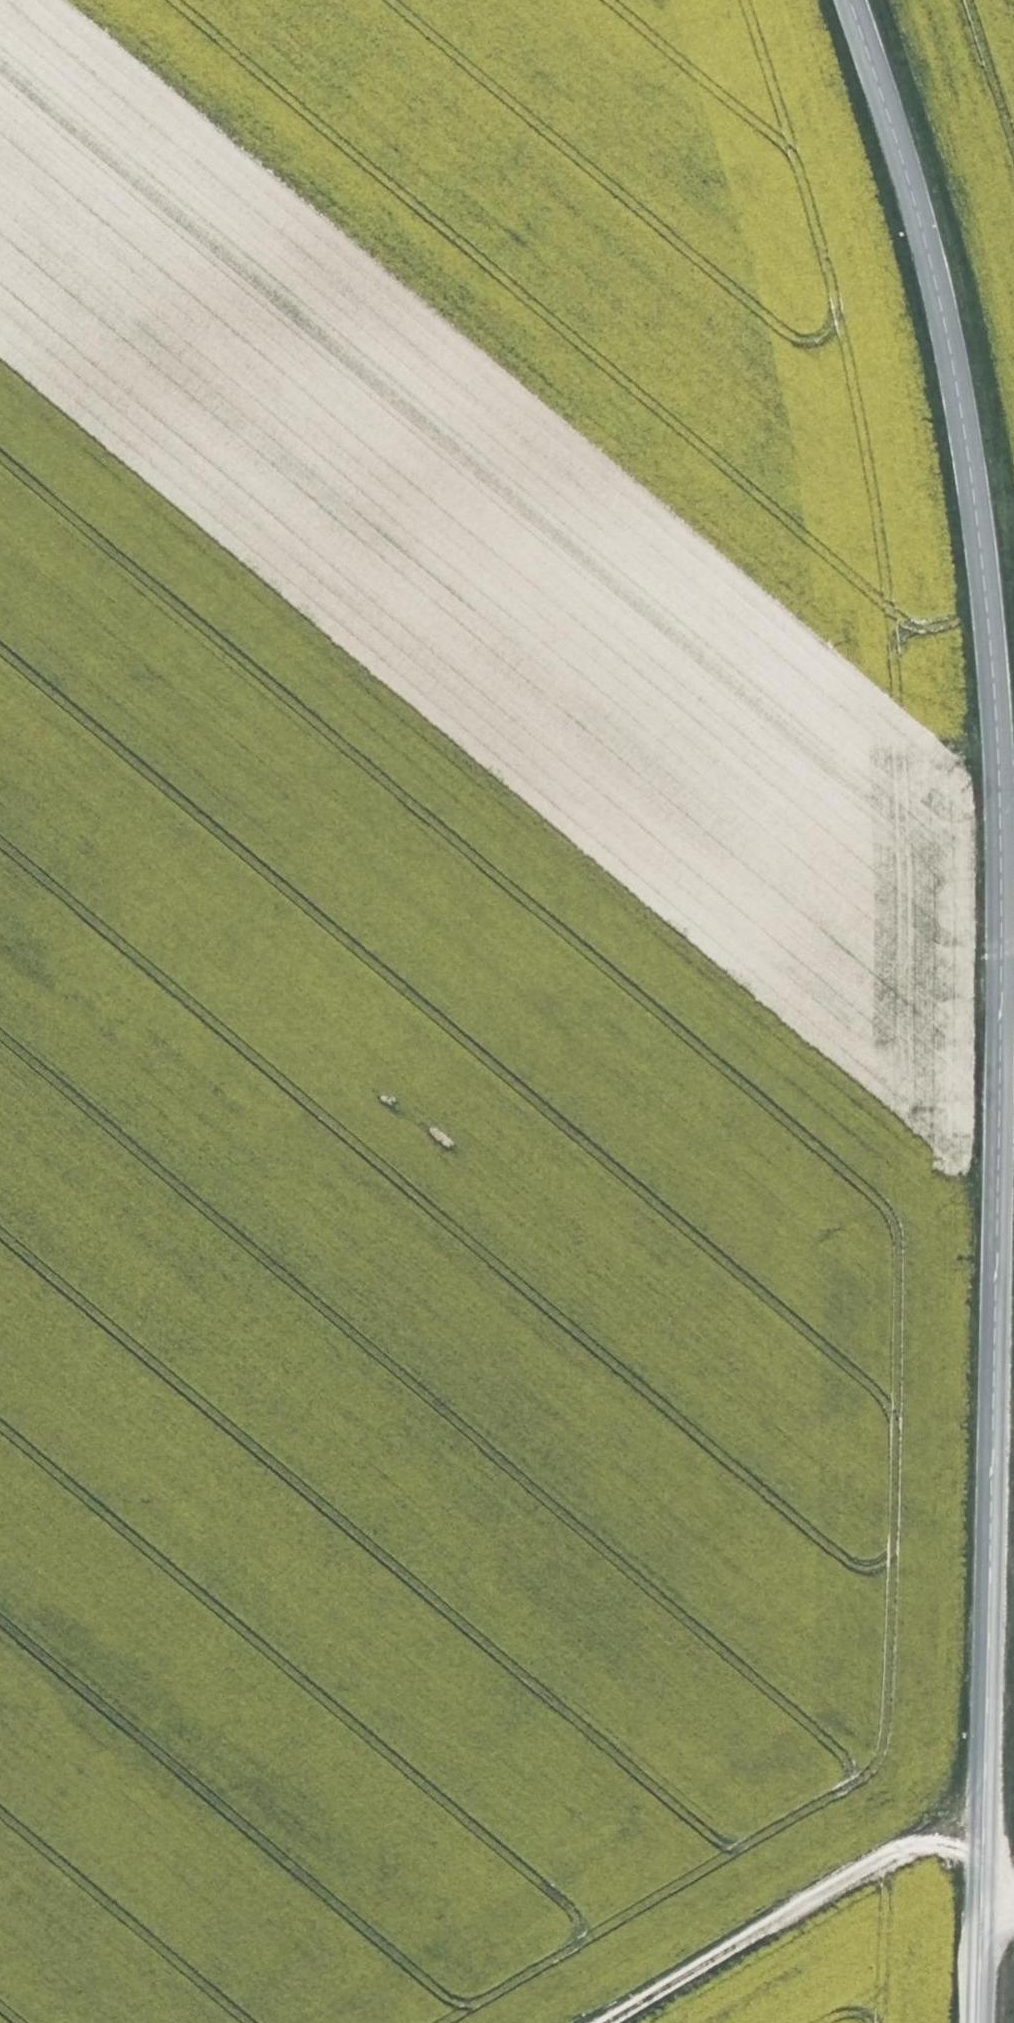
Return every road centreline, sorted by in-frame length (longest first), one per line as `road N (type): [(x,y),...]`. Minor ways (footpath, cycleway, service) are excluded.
road 1 (tertiary): [(978,2022),(1009,1060),(996,688),(971,412),(922,221),(850,0)]
road 2 (track): [(983,1860),(925,1848),(622,2022)]

